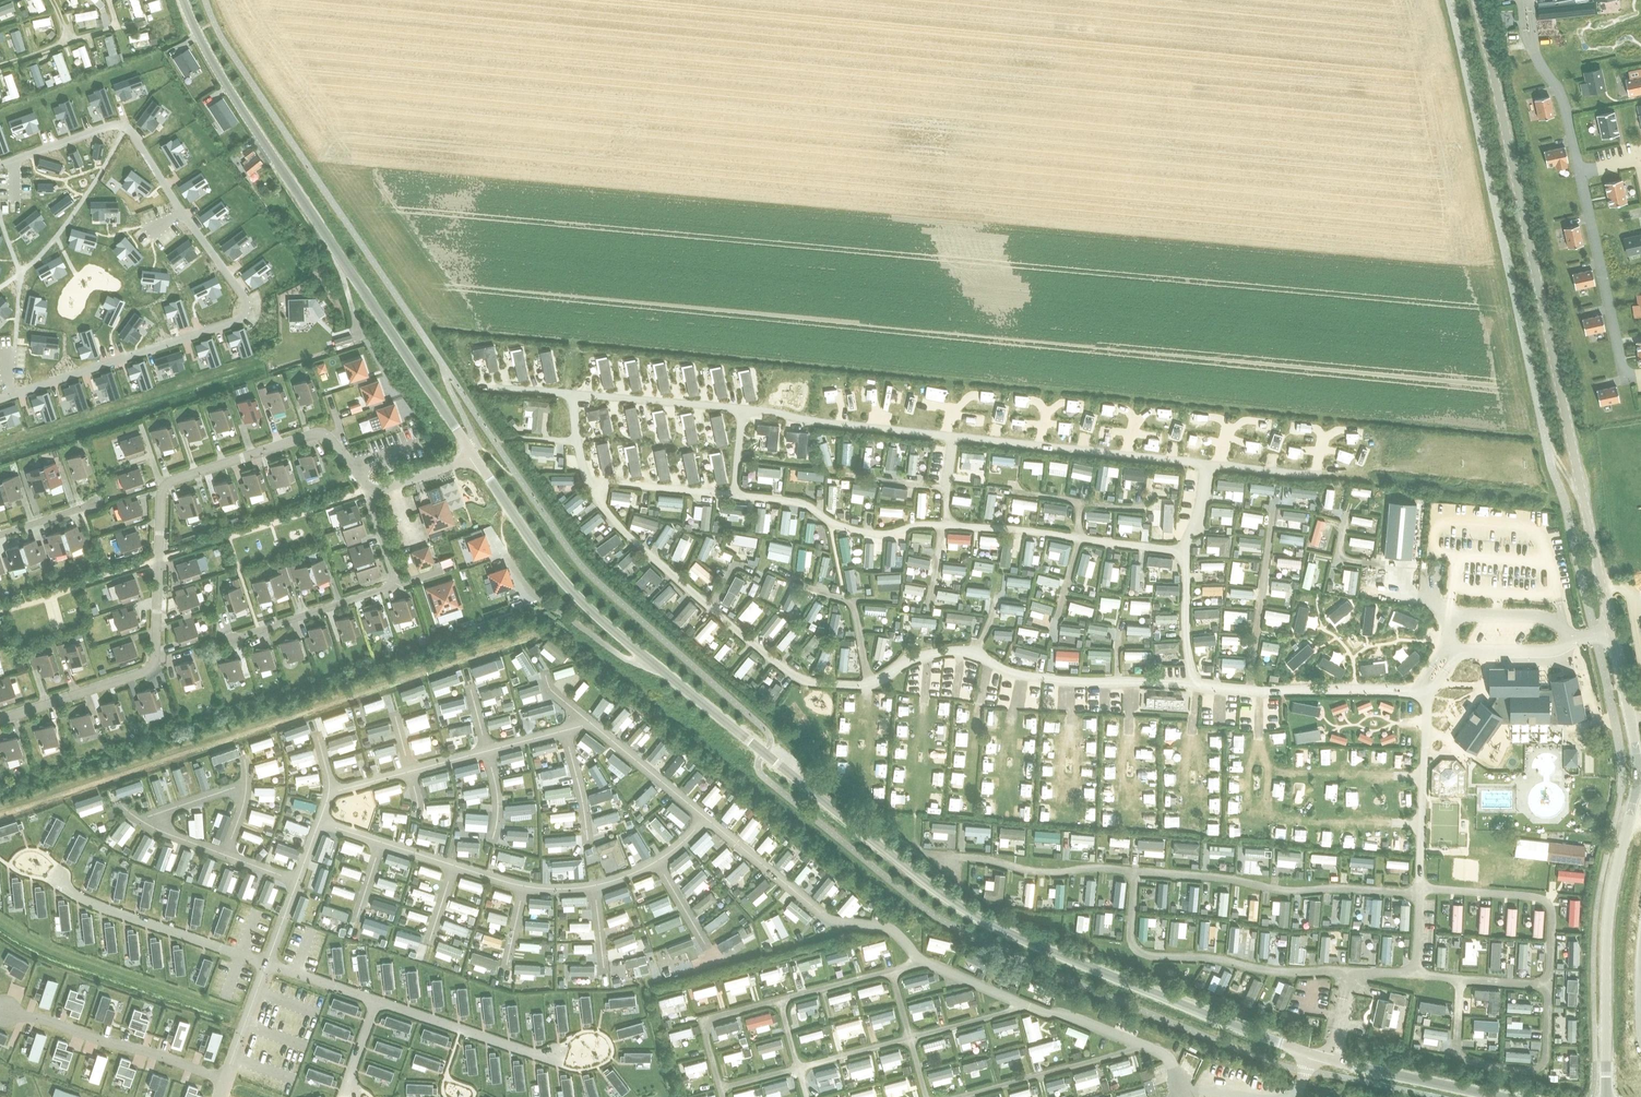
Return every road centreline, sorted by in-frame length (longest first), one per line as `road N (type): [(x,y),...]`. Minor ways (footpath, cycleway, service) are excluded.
road 1 (unclassified): [(1499,1096),(1280,1045),(1002,930),(916,874),(646,658),(578,598),(524,531),(223,80),(185,0)]
road 2 (tertiary): [(1637,779),(1473,0)]
road 3 (tertiary): [(1606,1096),(1608,925),(1637,779)]

